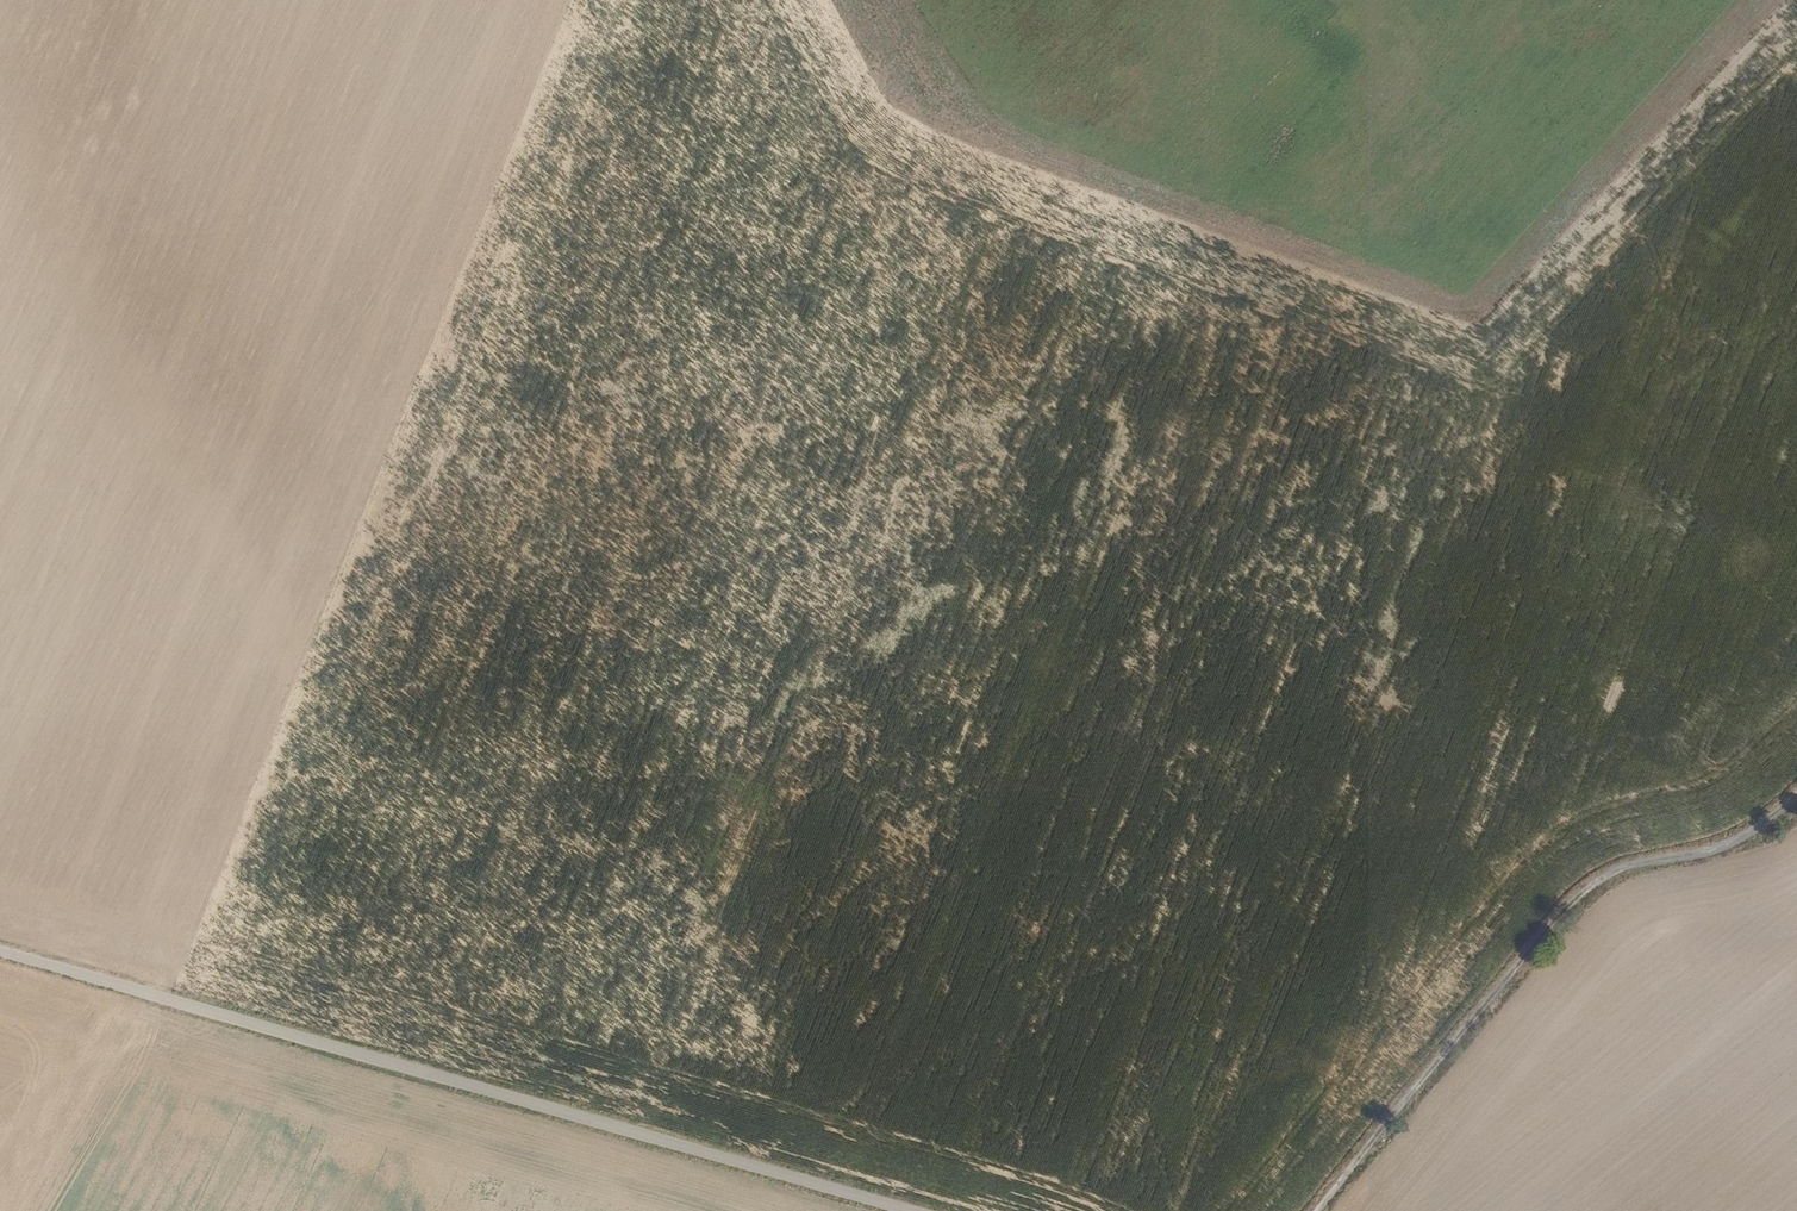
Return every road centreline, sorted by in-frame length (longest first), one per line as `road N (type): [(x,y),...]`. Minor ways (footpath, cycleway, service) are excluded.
road 1 (unclassified): [(912,1210),(0,950)]
road 2 (track): [(1796,797),(1771,822),(1705,854),(1584,881),(1315,1210)]

